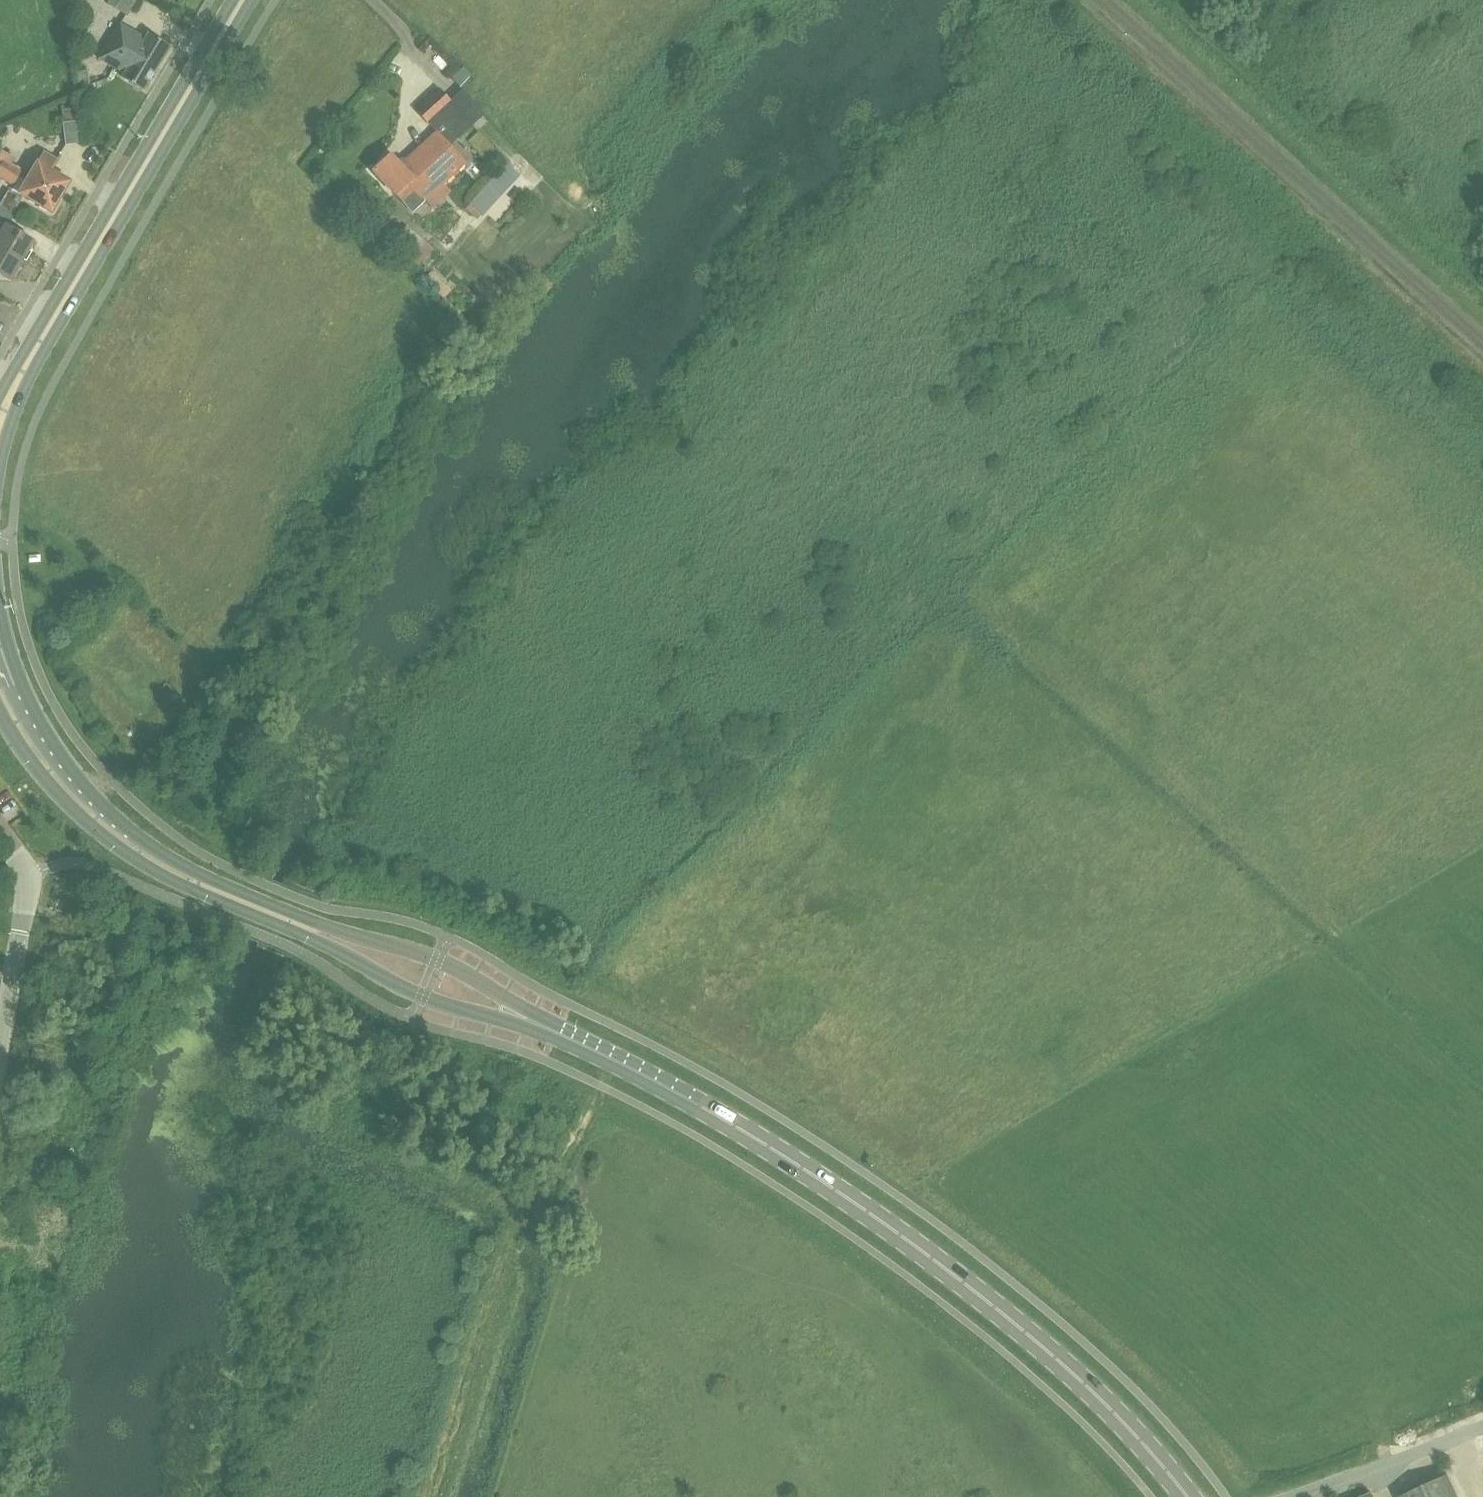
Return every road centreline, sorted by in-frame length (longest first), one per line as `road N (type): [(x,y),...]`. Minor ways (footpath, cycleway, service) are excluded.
road 1 (primary): [(1186,1496),(1058,1361),(966,1288),(834,1191),(645,1076),(554,1032)]
road 2 (primary): [(554,1032),(436,959),(306,920),(157,851),(90,792),(58,750),(15,669),(0,618)]
road 3 (primary): [(0,709),(57,789),(129,853),(420,996),(554,1032)]
road 4 (primary): [(0,456),(33,372),(249,0)]
road 5 (primary): [(232,0),(0,395)]
road 6 (track): [(1296,1496),(1482,1426)]
road 7 (tertiary): [(0,1049),(26,874)]

